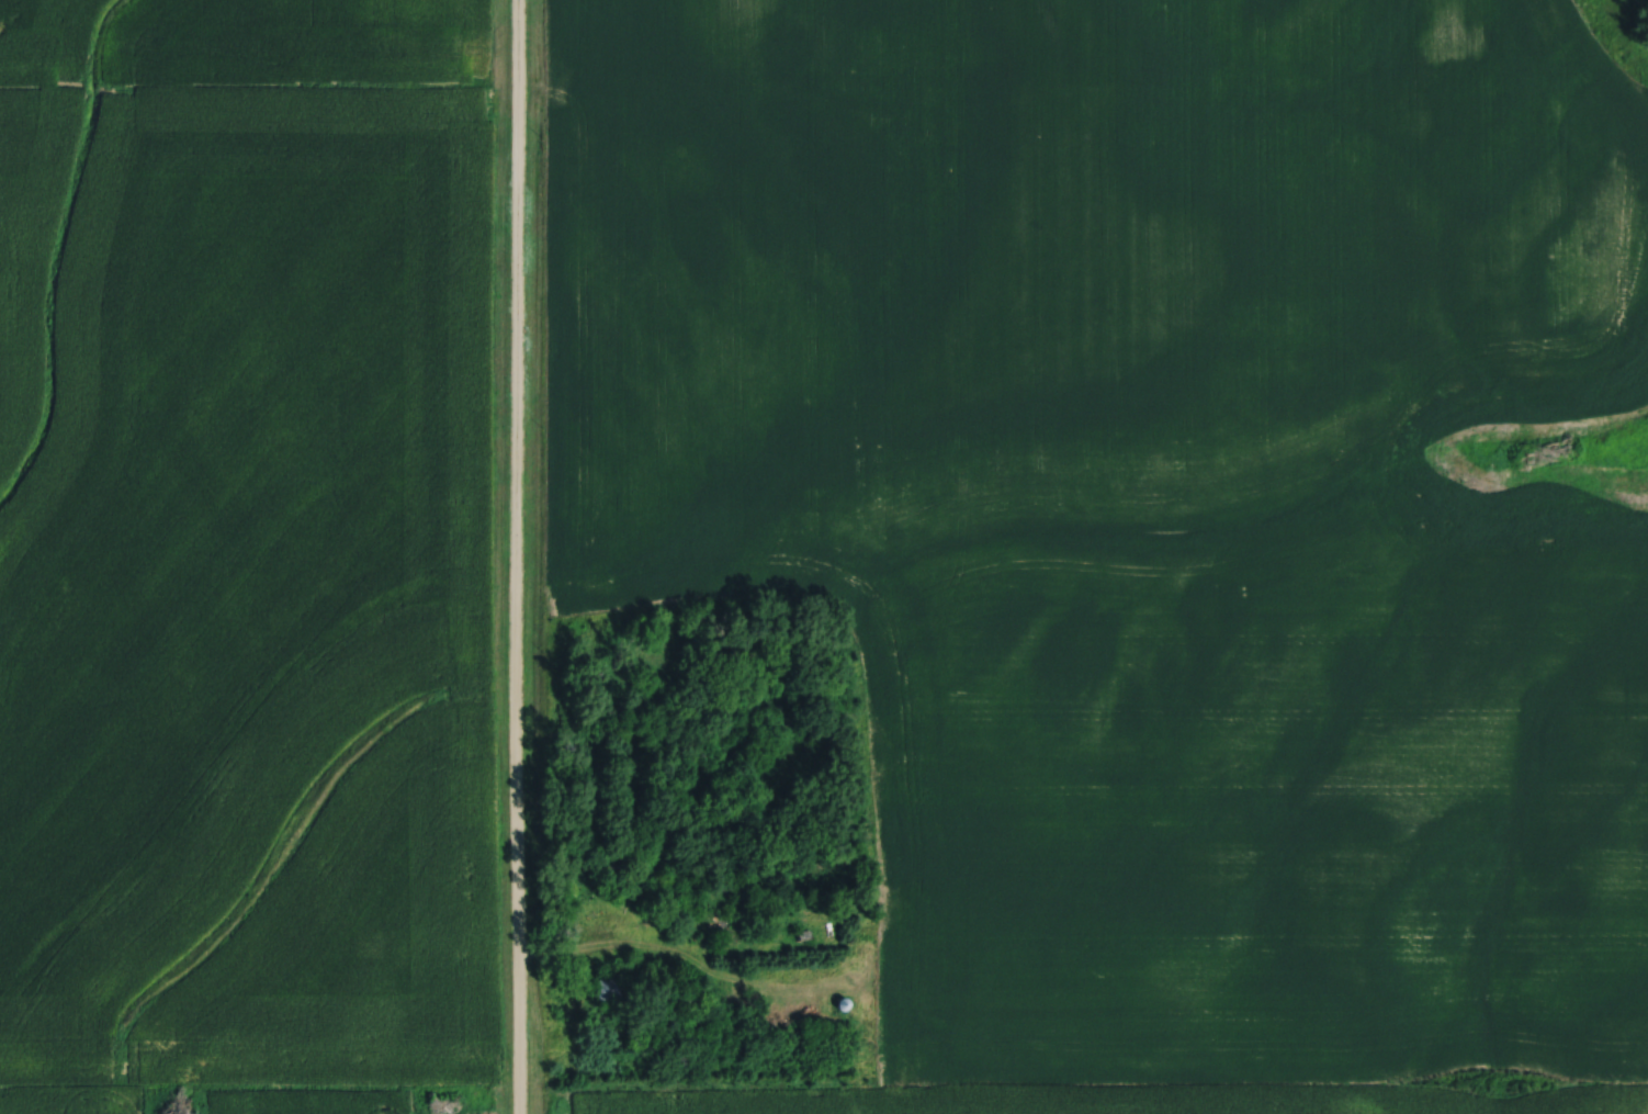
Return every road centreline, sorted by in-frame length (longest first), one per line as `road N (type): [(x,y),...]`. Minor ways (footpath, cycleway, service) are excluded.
road 1 (residential): [(516,1113),(513,0)]

